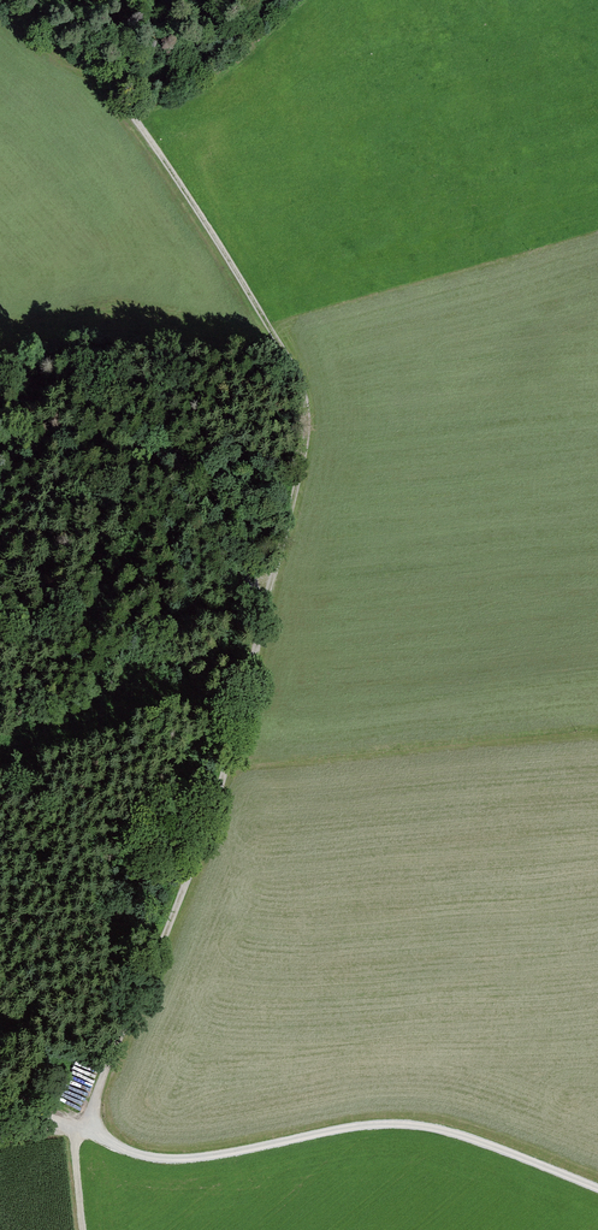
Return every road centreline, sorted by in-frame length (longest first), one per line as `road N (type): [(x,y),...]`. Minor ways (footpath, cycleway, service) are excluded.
road 1 (track): [(68,0),(286,349),(309,413),(227,765),(88,1128)]
road 2 (track): [(88,1128),(148,1157),(192,1159),(369,1125),(418,1126),(470,1138),(597,1190)]
road 3 (track): [(170,455),(0,369)]
road 4 (track): [(170,455),(98,446),(0,465)]
road 5 (track): [(270,592),(253,579),(170,455)]

